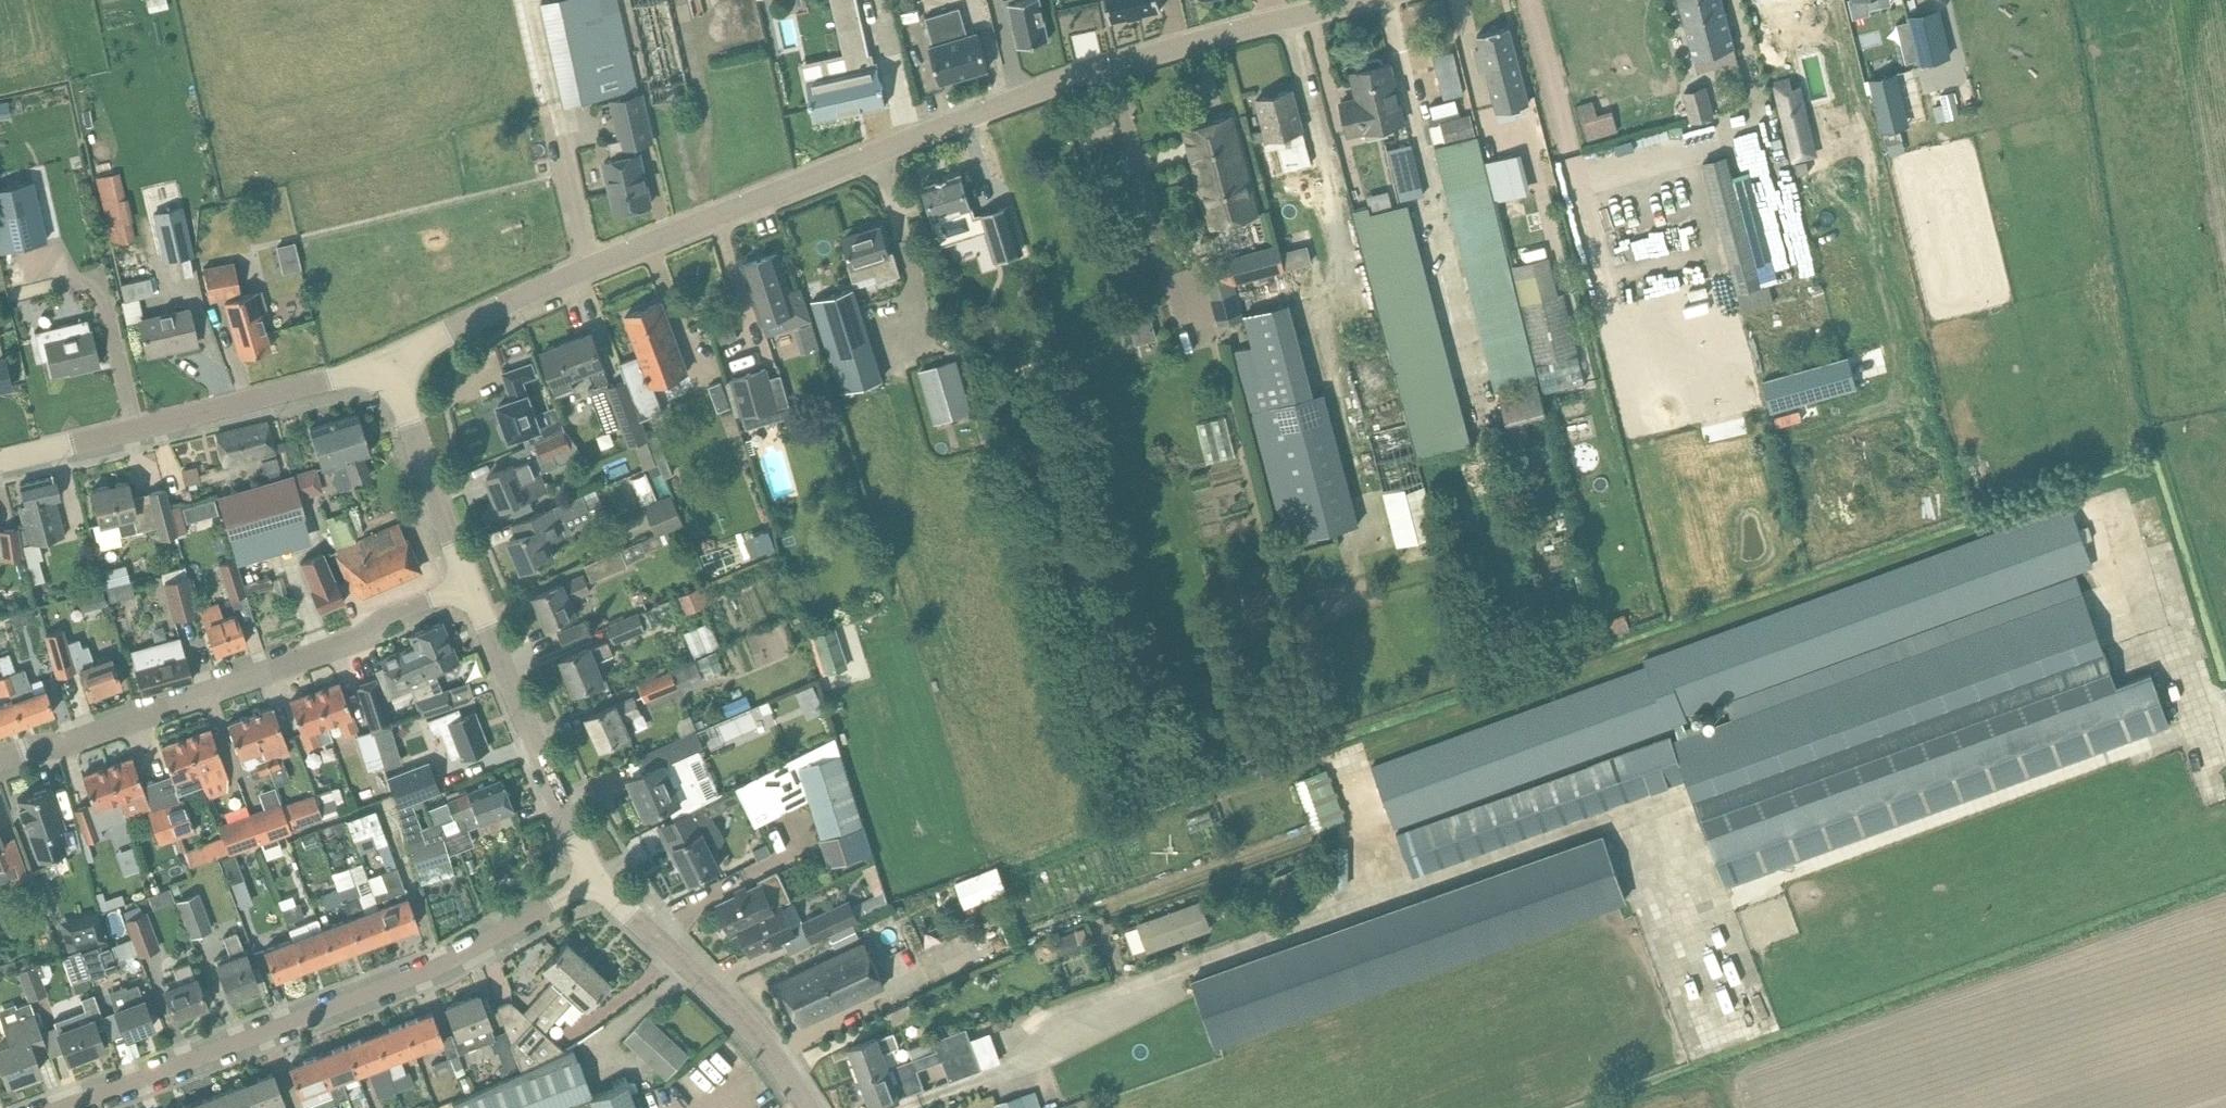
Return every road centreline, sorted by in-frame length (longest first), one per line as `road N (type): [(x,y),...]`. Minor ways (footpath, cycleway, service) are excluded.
road 1 (secondary): [(390,362),(594,266),(921,136),(1190,43),(1370,0)]
road 2 (residential): [(65,1107),(441,967),(597,878)]
road 3 (residential): [(0,759),(62,745),(360,639),(388,615),(471,587)]
road 4 (secondary): [(0,463),(390,362)]
road 5 (tertiary): [(597,878),(471,587)]
road 6 (tertiary): [(809,1107),(764,1042),(597,878)]
road 7 (tertiary): [(471,587),(390,362)]

